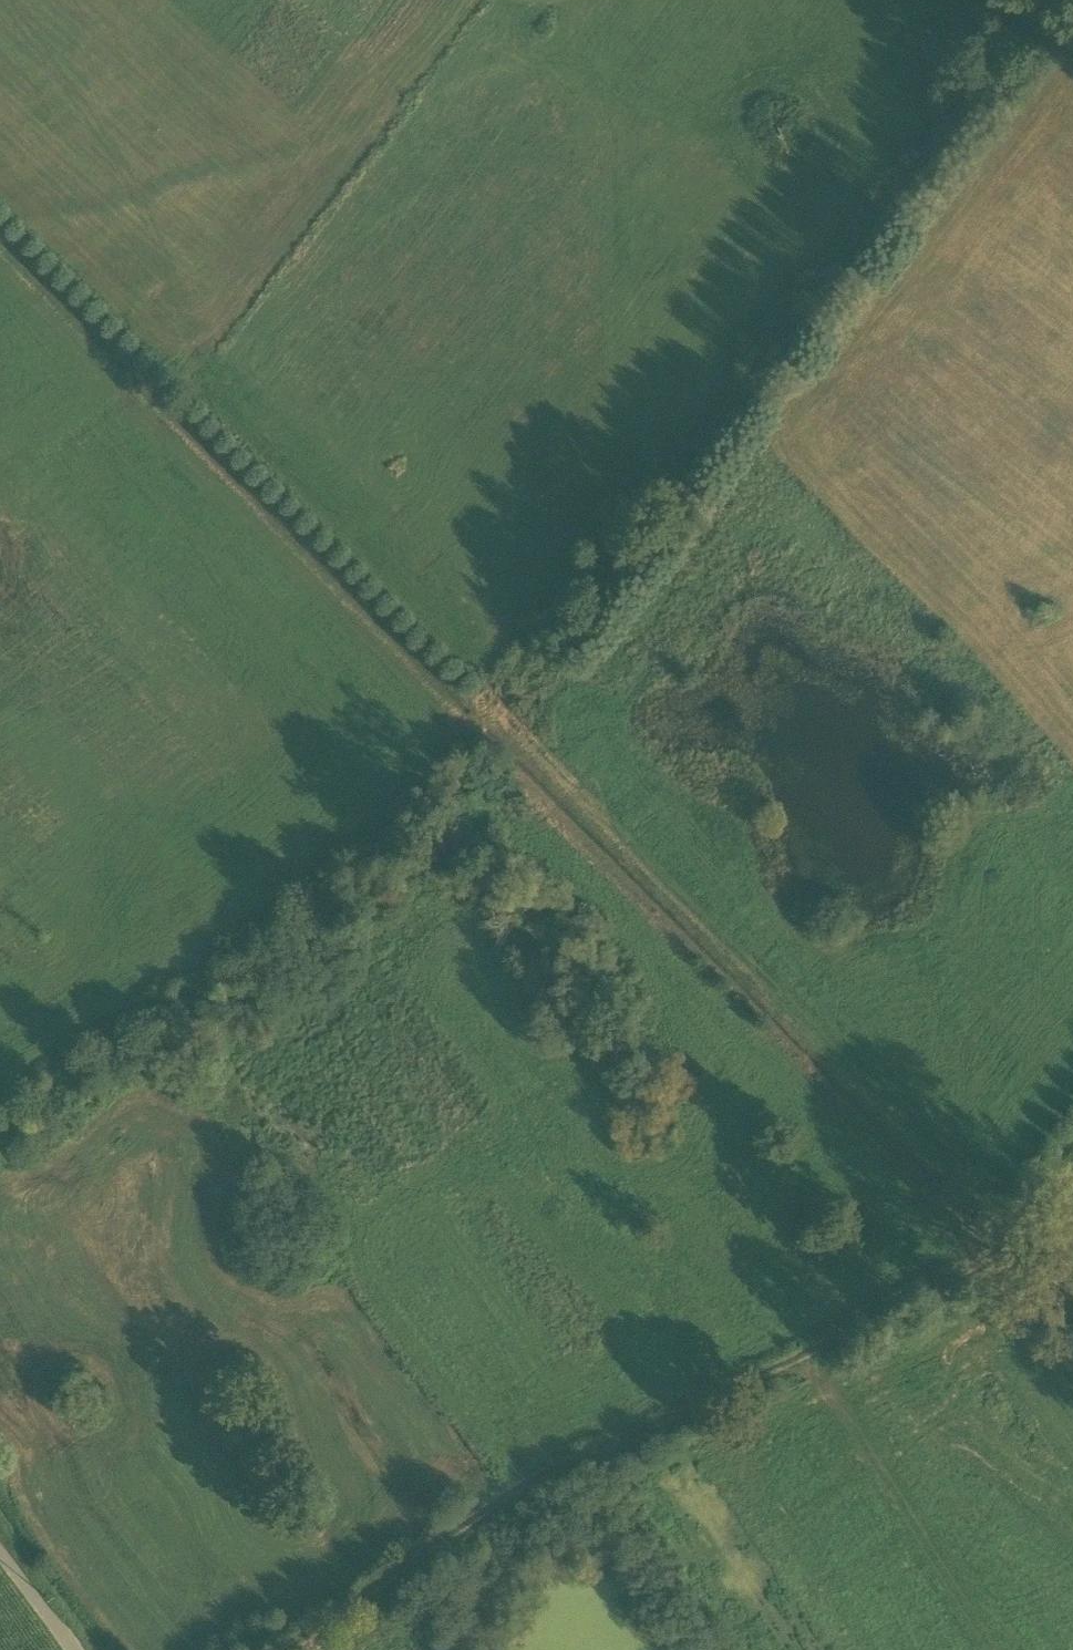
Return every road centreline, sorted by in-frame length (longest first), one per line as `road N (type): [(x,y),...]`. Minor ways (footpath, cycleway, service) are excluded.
road 1 (track): [(280,1649),(451,1525),(1055,1212),(1072,1189)]
road 2 (residential): [(76,1649),(0,1543)]

